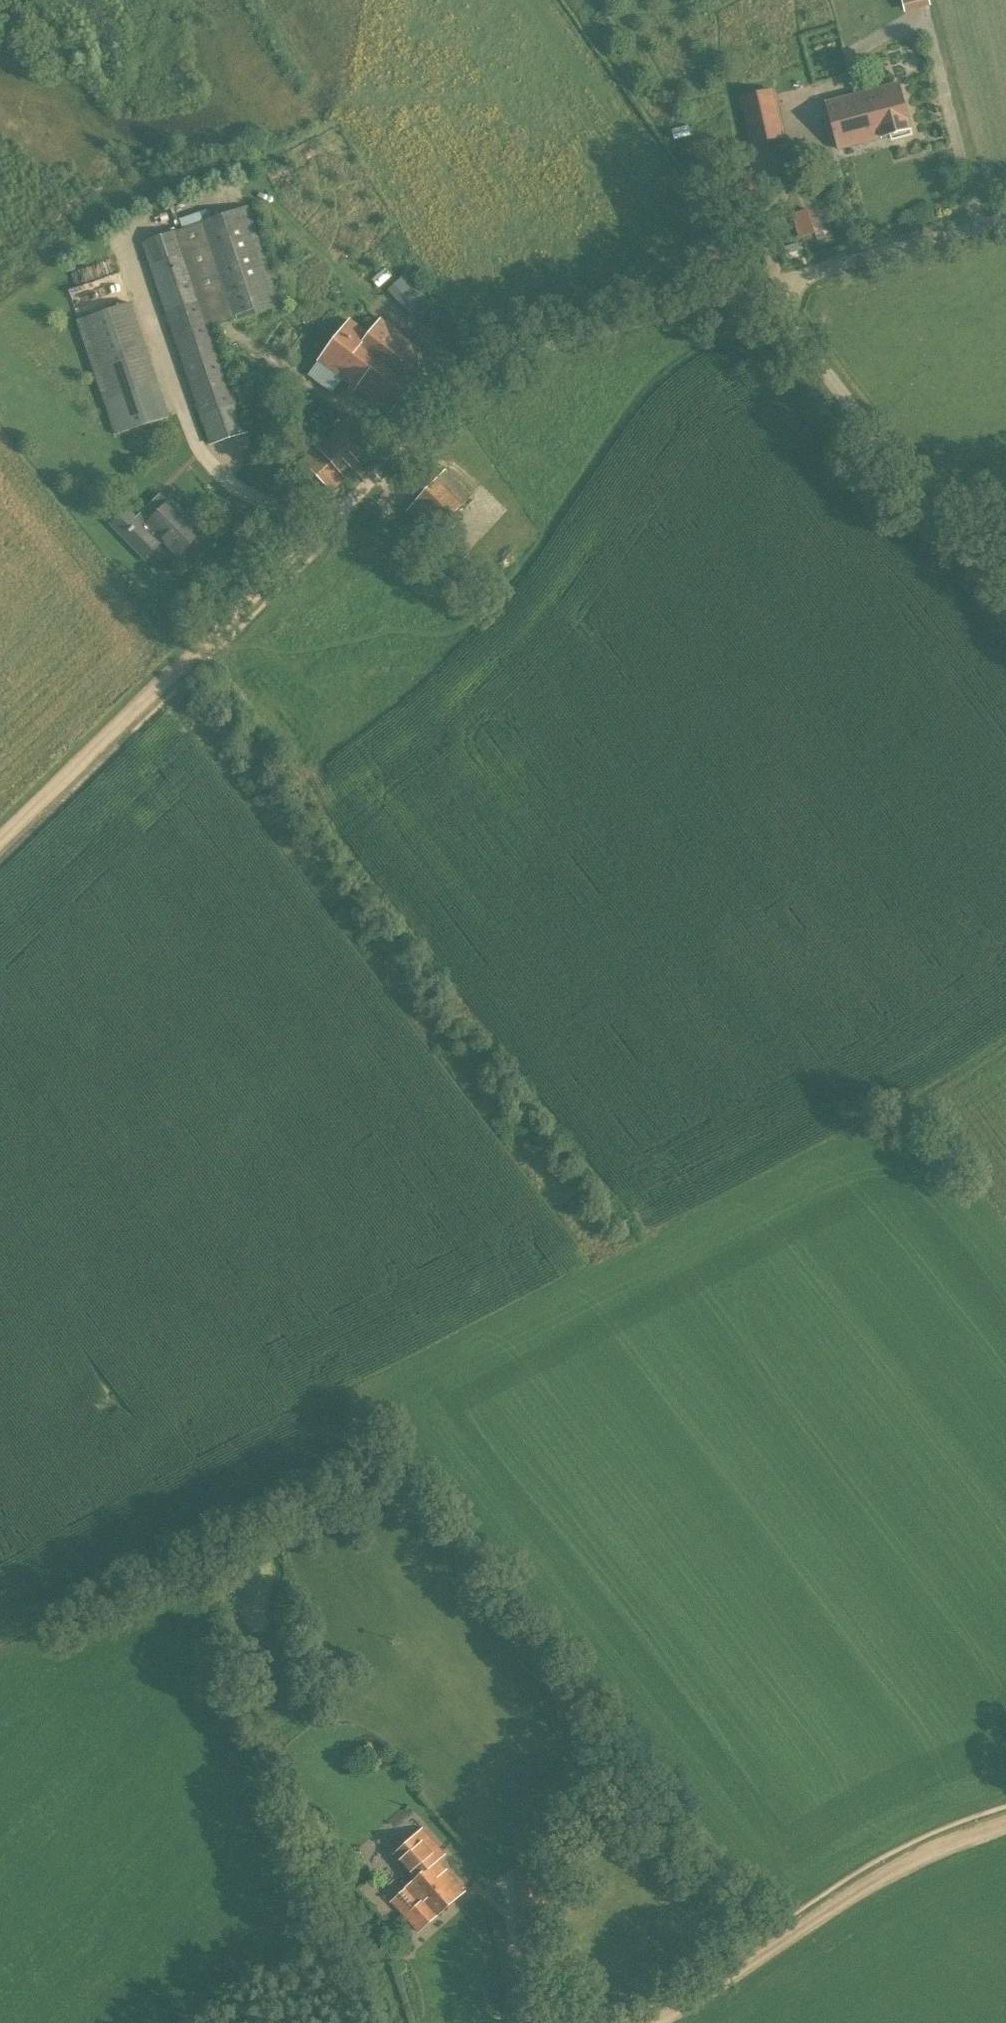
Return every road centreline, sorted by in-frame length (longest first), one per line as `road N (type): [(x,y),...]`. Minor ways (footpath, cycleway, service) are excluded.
road 1 (unclassified): [(770,289),(478,367),(256,601)]
road 2 (track): [(646,2022),(828,1908),(939,1845),(1005,1820)]
road 3 (unclassified): [(1005,599),(770,289)]
road 4 (track): [(256,601),(0,847)]
road 5 (unclassified): [(770,289),(1005,223)]

